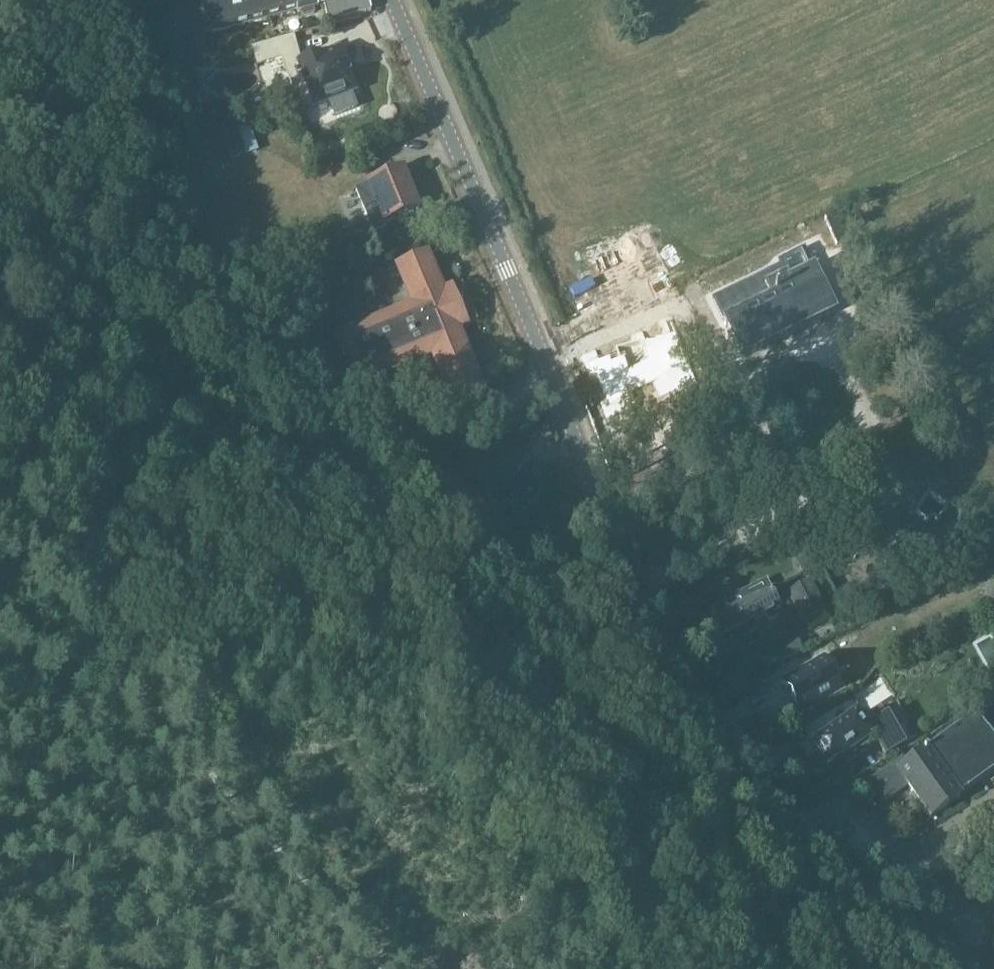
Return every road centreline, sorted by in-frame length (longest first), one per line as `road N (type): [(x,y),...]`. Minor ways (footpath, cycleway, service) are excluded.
road 1 (tertiary): [(953,968),(809,843),(668,662),(392,0)]

